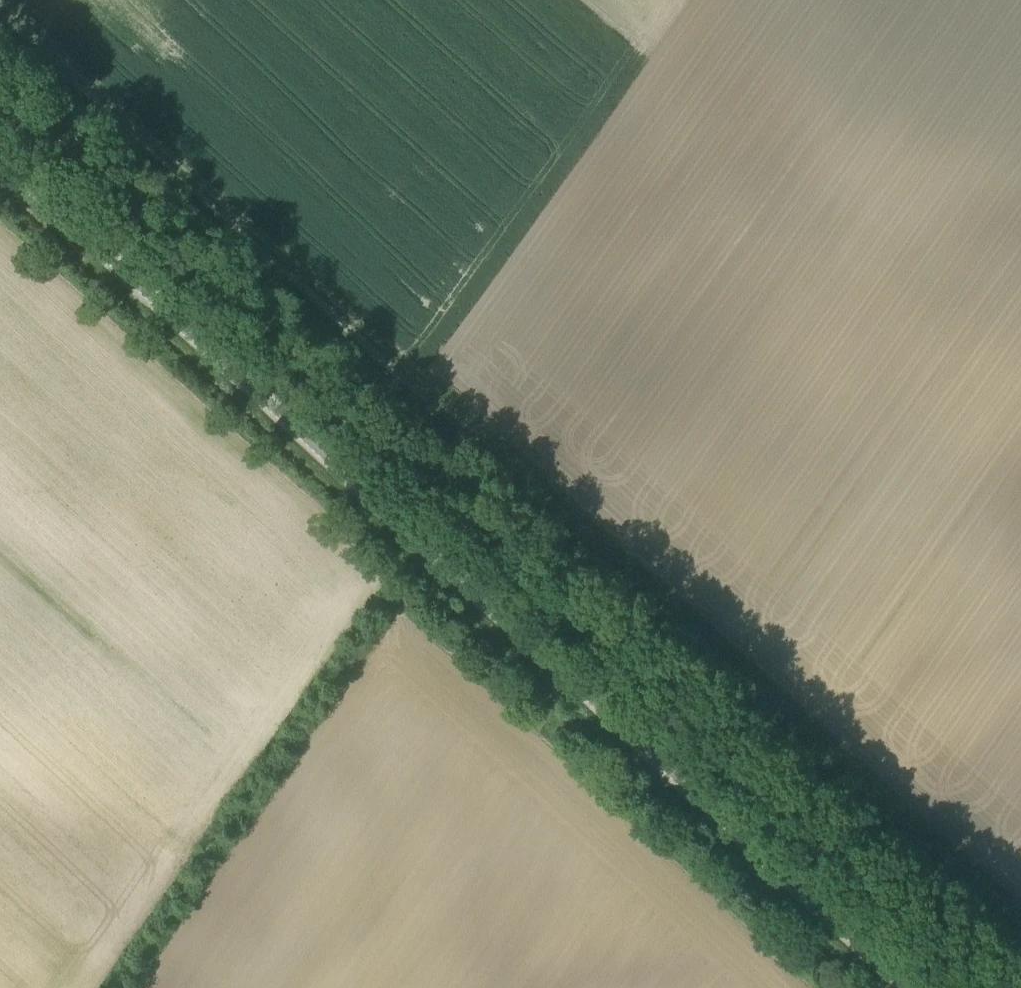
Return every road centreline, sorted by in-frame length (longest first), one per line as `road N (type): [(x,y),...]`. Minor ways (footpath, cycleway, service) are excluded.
road 1 (residential): [(0,158),(906,987)]

